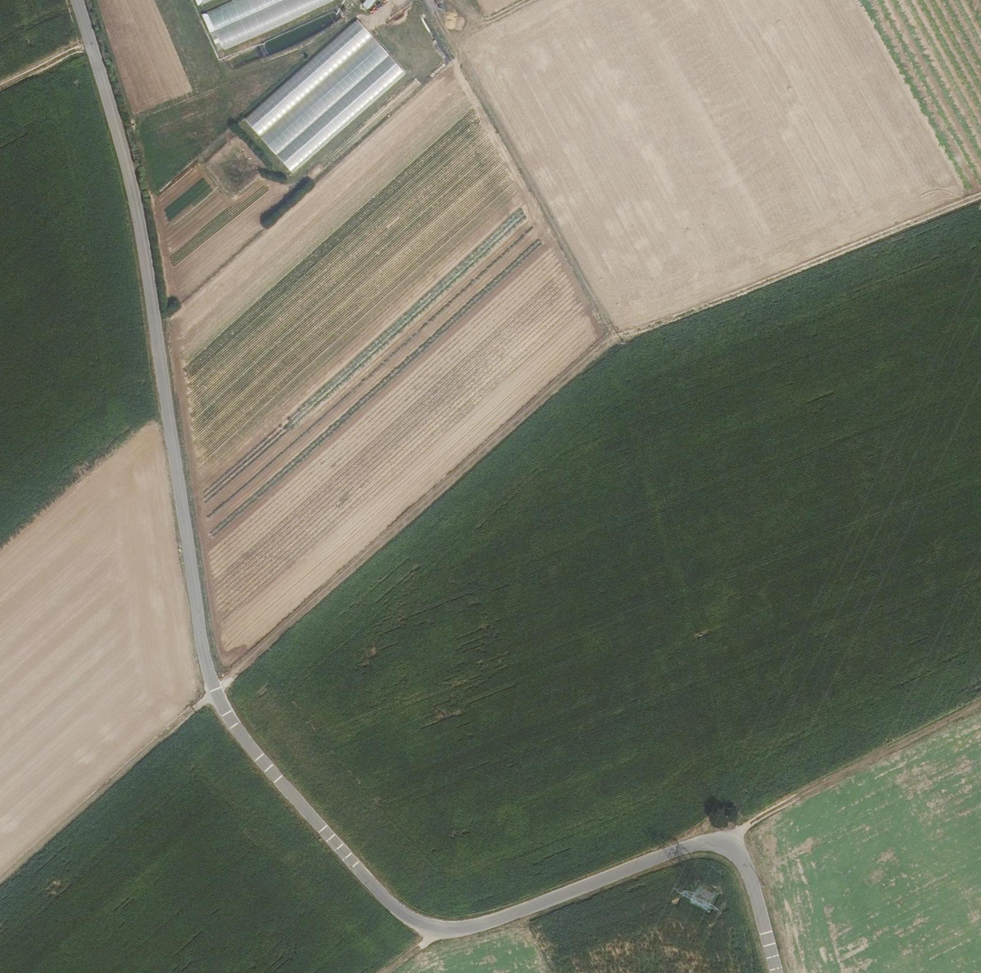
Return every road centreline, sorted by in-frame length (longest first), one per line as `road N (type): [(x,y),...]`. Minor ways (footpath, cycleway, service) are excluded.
road 1 (unclassified): [(77,0),(142,214),(209,677),(252,750),(404,917),(440,928),(473,927),(713,842),(744,857),(777,972)]
road 2 (track): [(434,0),(608,346),(215,694)]
road 3 (track): [(608,346),(980,198)]
road 4 (track): [(980,705),(713,842)]
road 5 (track): [(0,883),(215,694)]

